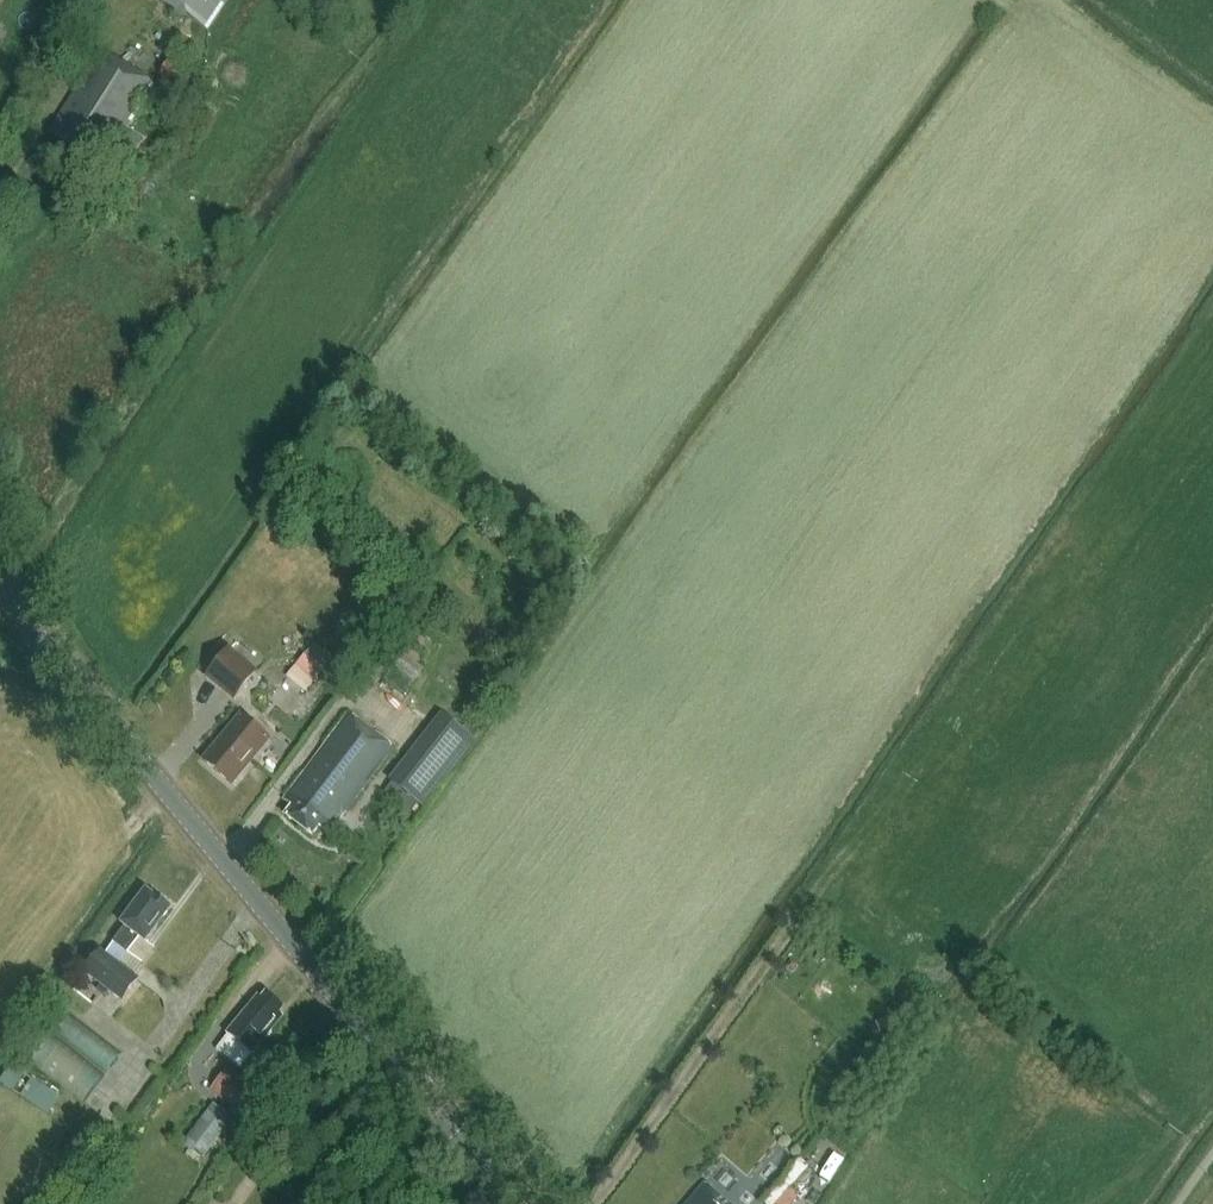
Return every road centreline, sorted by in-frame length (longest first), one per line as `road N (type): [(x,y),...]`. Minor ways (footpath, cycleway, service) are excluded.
road 1 (tertiary): [(484,1166),(0,591)]

